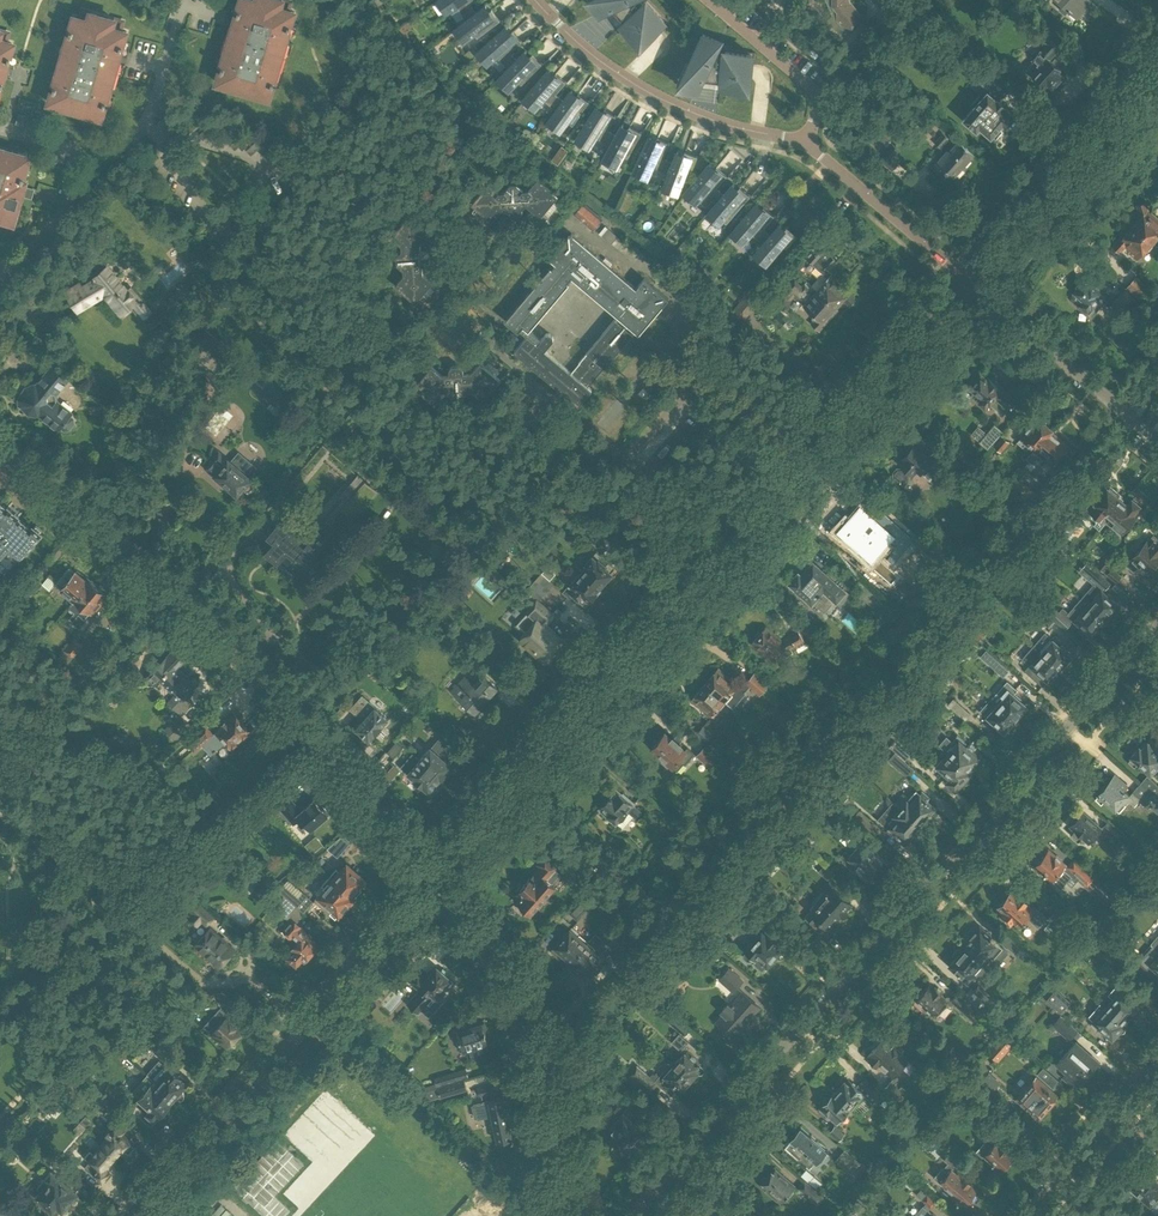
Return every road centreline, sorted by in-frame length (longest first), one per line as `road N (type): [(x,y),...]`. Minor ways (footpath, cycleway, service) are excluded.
road 1 (residential): [(444,875),(973,281)]
road 2 (residential): [(1157,634),(634,1215)]
road 3 (residential): [(0,443),(217,634),(444,875)]
road 4 (residential): [(143,1215),(444,875)]
road 5 (residential): [(566,1215),(559,1108),(540,1013),(493,930),(444,875)]
road 6 (residential): [(807,143),(682,110),(585,50),(535,0)]
road 7 (residential): [(973,281),(1157,71)]
road 8 (residential): [(1157,441),(973,281)]
road 9 (residential): [(973,281),(807,143)]
road 10 (residential): [(1157,1063),(1022,1215)]
road 11 (residential): [(807,143),(815,90),(711,0)]
road 12 (residential): [(111,155),(148,131),(185,0)]
road 13 (residential): [(0,284),(111,155)]
road 14 (track): [(1134,420),(1021,547)]

